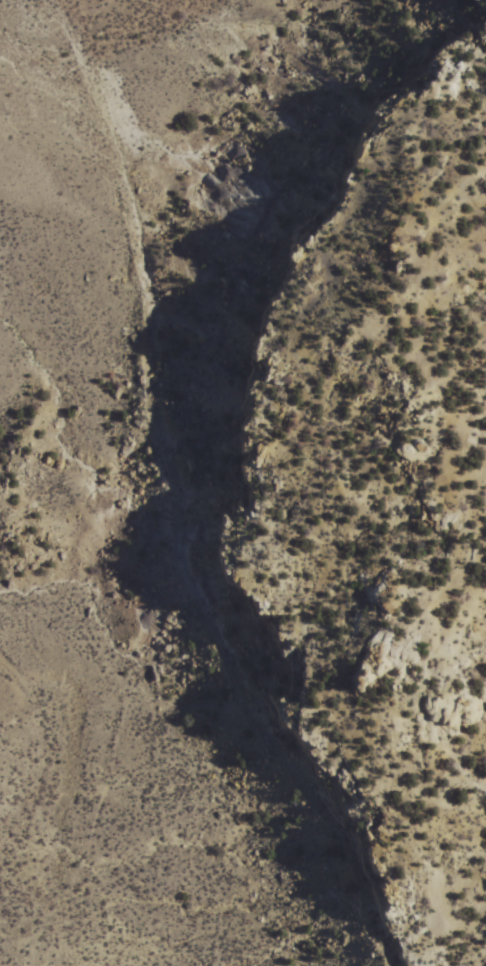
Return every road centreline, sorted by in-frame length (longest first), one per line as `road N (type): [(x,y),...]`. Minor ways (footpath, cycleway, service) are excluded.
road 1 (residential): [(145,0),(145,53),(167,90),(188,656),(272,831),(351,894),(485,894)]

